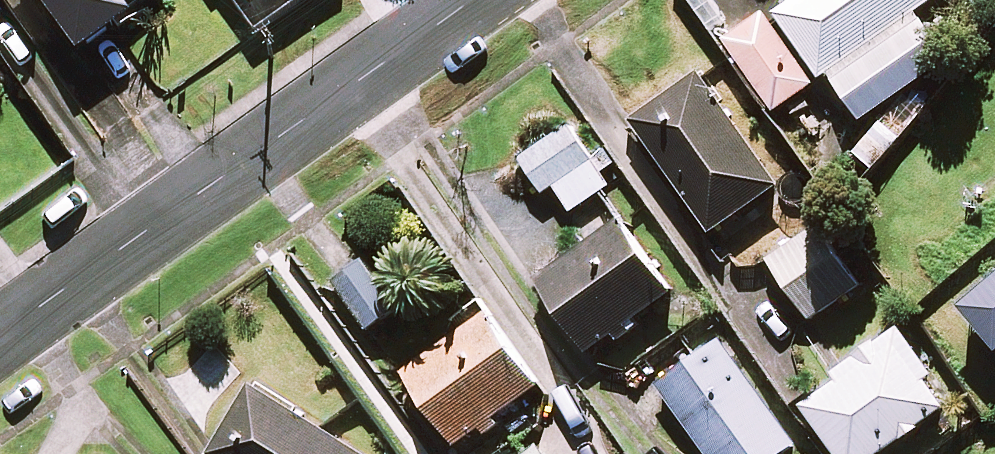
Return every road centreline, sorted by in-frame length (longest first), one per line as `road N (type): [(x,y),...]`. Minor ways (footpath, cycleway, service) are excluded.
road 1 (residential): [(0,339),(478,0)]

